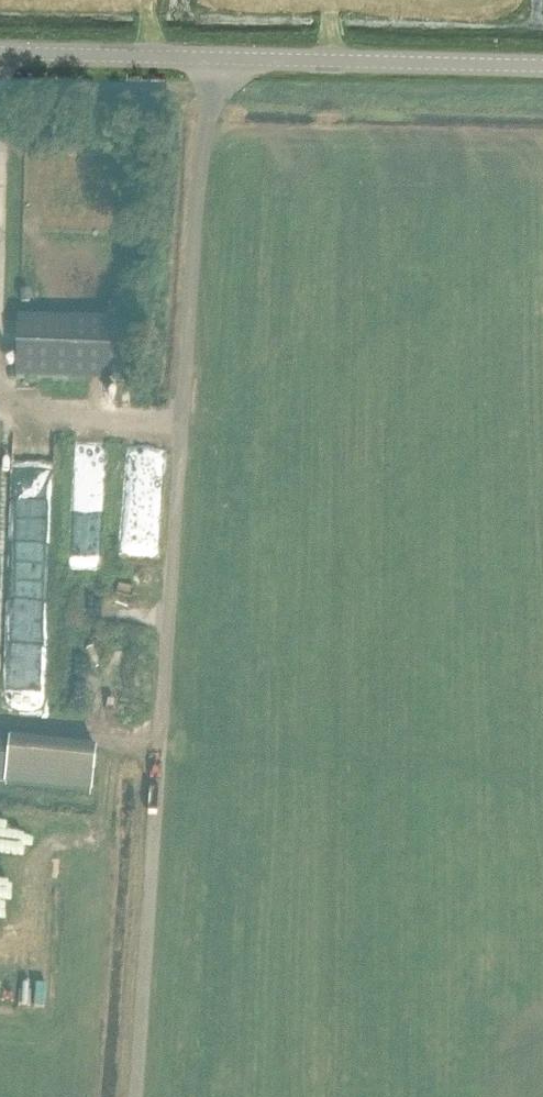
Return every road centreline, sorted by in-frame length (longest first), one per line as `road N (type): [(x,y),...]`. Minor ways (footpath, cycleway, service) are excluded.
road 1 (unclassified): [(129,1096),(212,58)]
road 2 (tertiary): [(212,58),(542,66)]
road 3 (tertiary): [(0,53),(212,58)]

